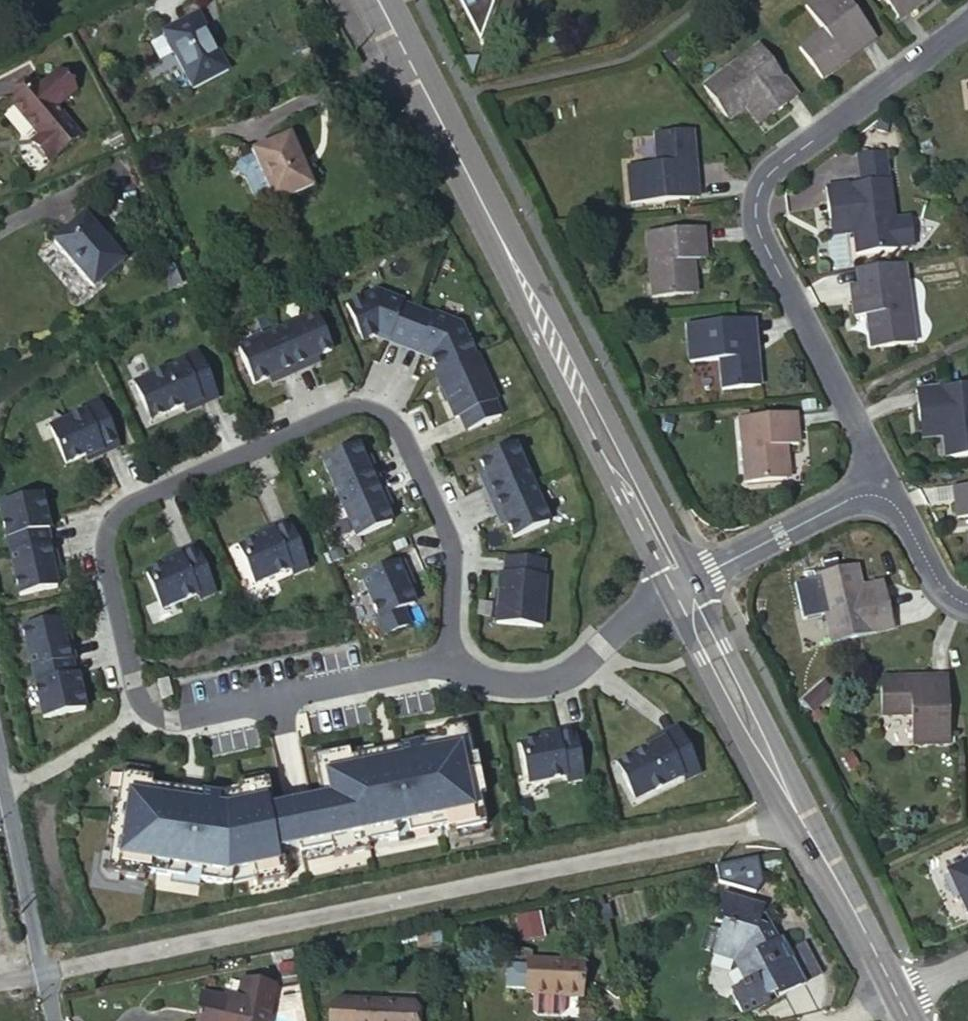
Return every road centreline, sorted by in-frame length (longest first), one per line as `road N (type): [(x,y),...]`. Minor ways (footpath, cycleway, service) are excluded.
road 1 (residential): [(448,661),(448,536),(394,423),(352,405),(121,506),(105,523),(99,546),(136,703),(150,716),(175,720),(278,697)]
road 2 (residential): [(44,970),(800,821)]
road 3 (tertiary): [(371,0),(682,586)]
road 4 (residential): [(967,17),(767,169),(753,202),(761,240),(878,484)]
road 5 (residential): [(448,661),(493,683),(547,682),(682,586)]
road 6 (tertiary): [(682,586),(800,821)]
road 7 (residential): [(682,586),(878,484)]
road 8 (residential): [(44,970),(0,763)]
road 9 (tertiary): [(800,821),(892,991)]
road 10 (residential): [(278,697),(448,661)]
road 11 (residential): [(878,484),(941,587),(967,605)]

